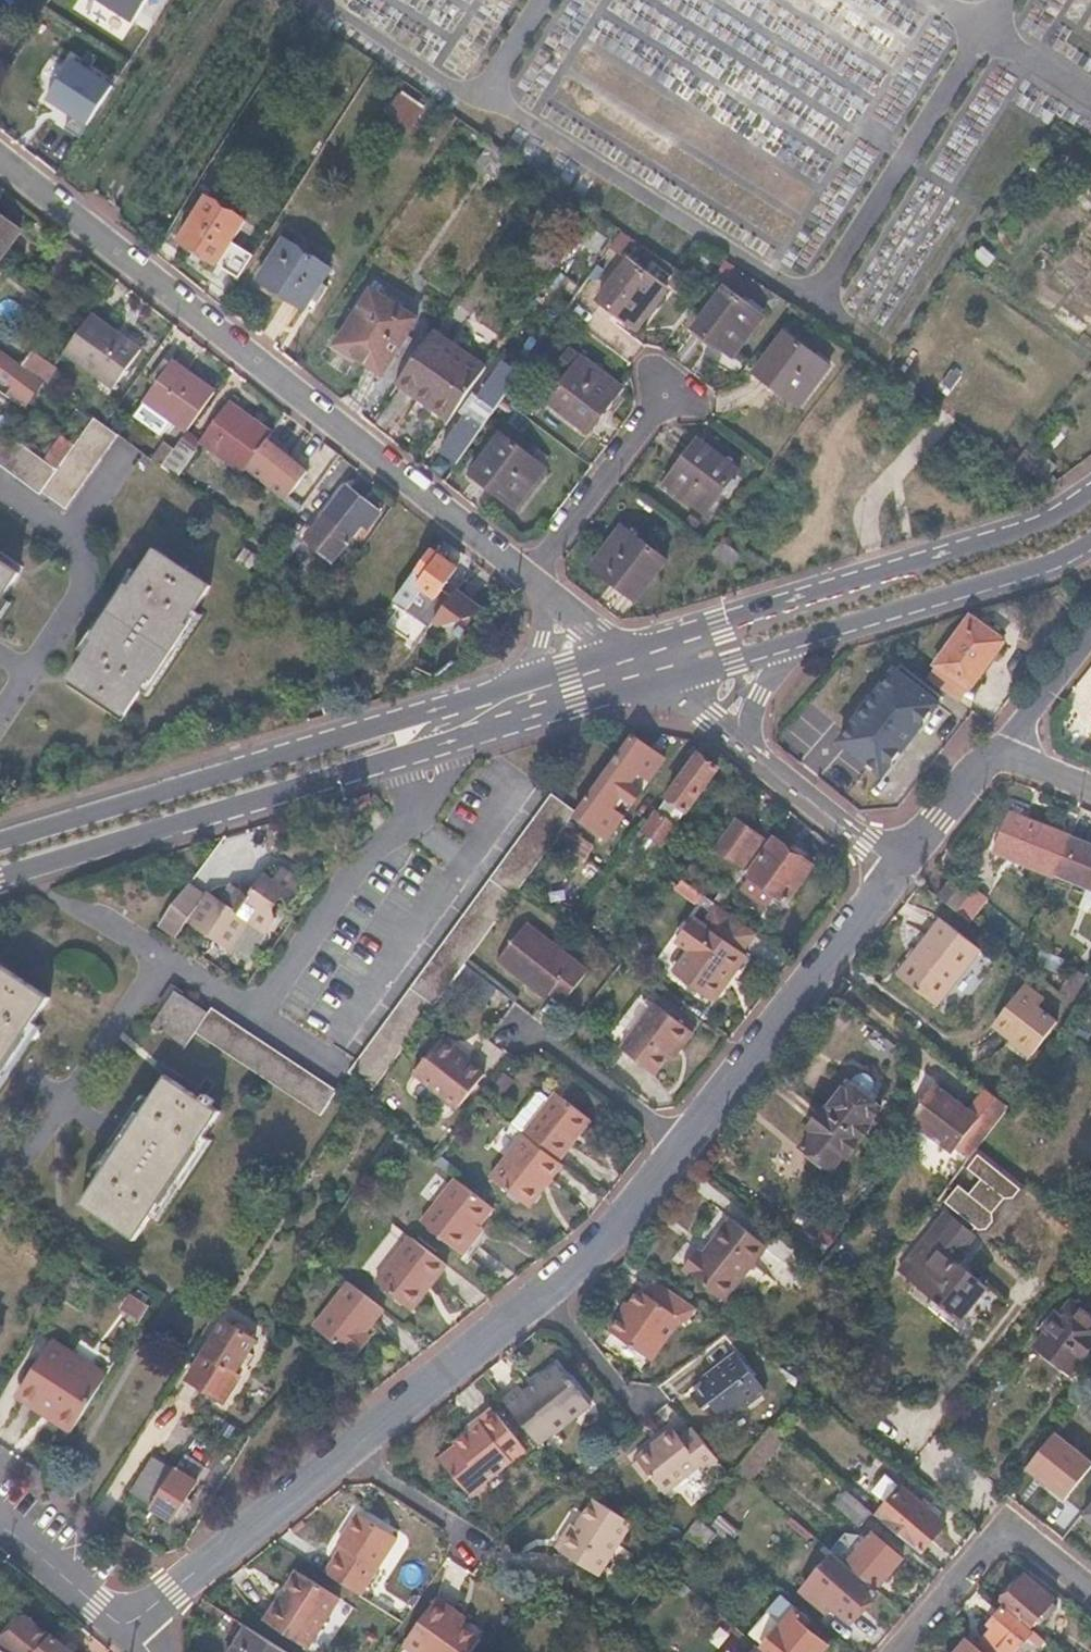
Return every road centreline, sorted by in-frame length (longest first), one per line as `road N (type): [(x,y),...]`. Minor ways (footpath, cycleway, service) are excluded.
road 1 (residential): [(677,1144),(597,1244),(135,1632)]
road 2 (secondary): [(0,878),(657,682)]
road 3 (residential): [(0,158),(533,577)]
road 4 (secondary): [(533,681),(0,839)]
road 5 (secondary): [(1090,492),(1039,524),(621,655)]
road 6 (residential): [(900,868),(677,1144)]
road 7 (secondary): [(787,640),(1020,571),(1090,539)]
road 8 (residential): [(891,1651),(1001,1519),(1090,1595)]
road 9 (residential): [(533,577),(665,391)]
road 10 (residential): [(677,1144),(508,1012)]
road 11 (residential): [(900,868),(749,753)]
road 12 (residential): [(135,1632),(0,1514)]
road 13 (residential): [(1000,751),(900,868)]
road 14 (residential): [(1090,636),(1000,751)]
road 15 (secondary): [(657,682),(787,640)]
road 16 (residential): [(749,753),(752,714),(787,640)]

